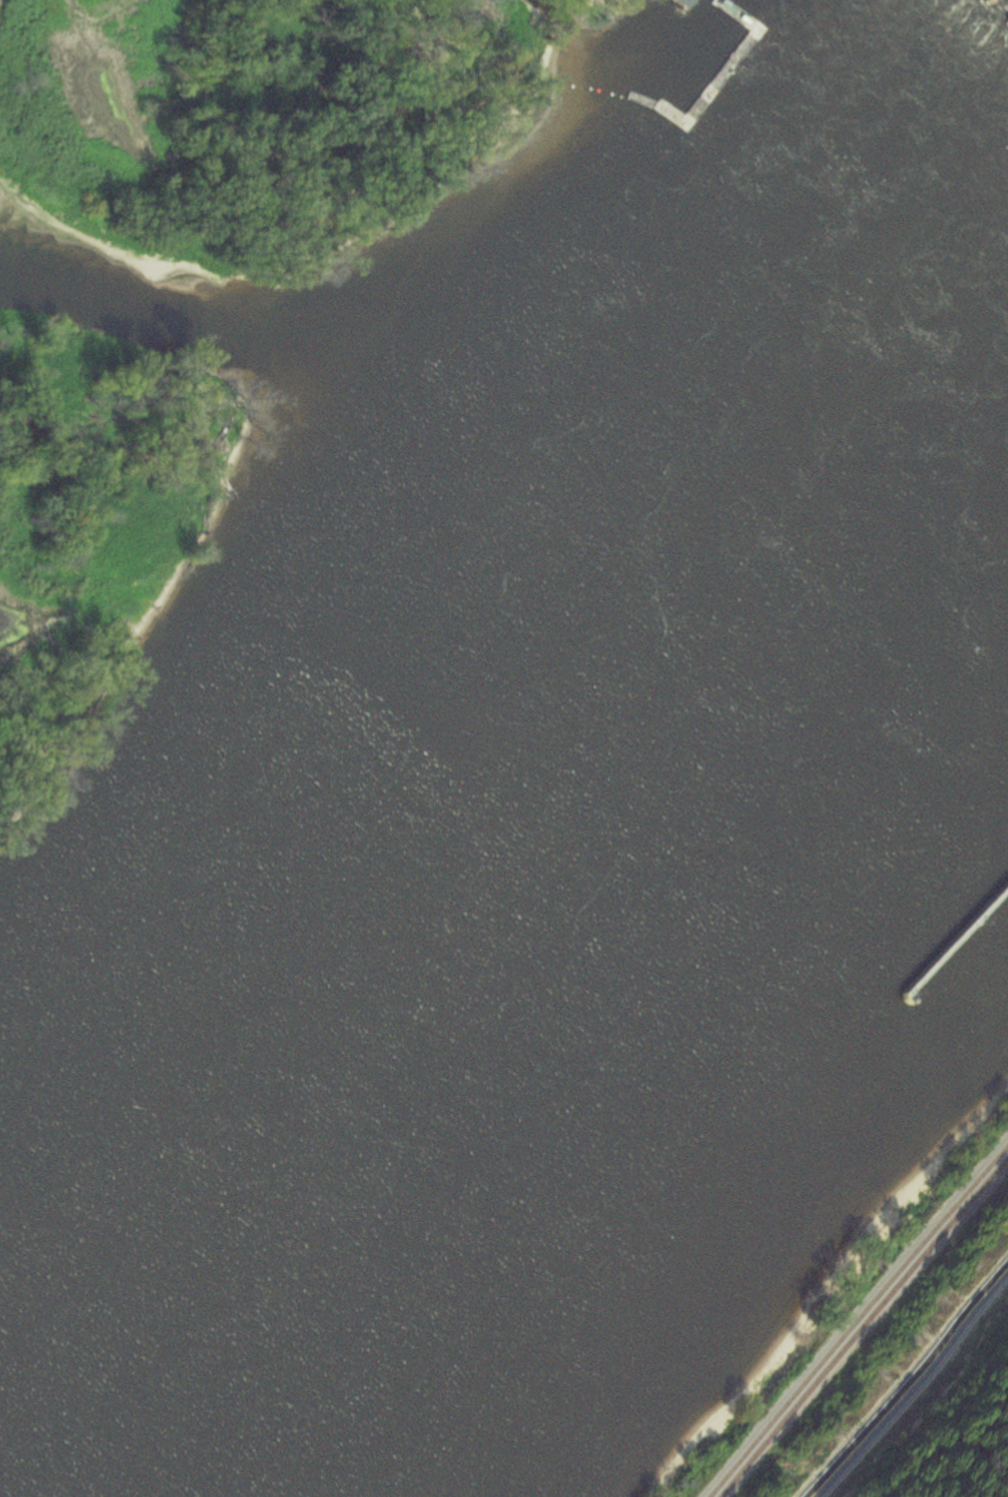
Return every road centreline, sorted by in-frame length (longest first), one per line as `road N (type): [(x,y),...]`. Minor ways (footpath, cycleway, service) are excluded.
road 1 (primary): [(817,1496),(1007,1279)]

